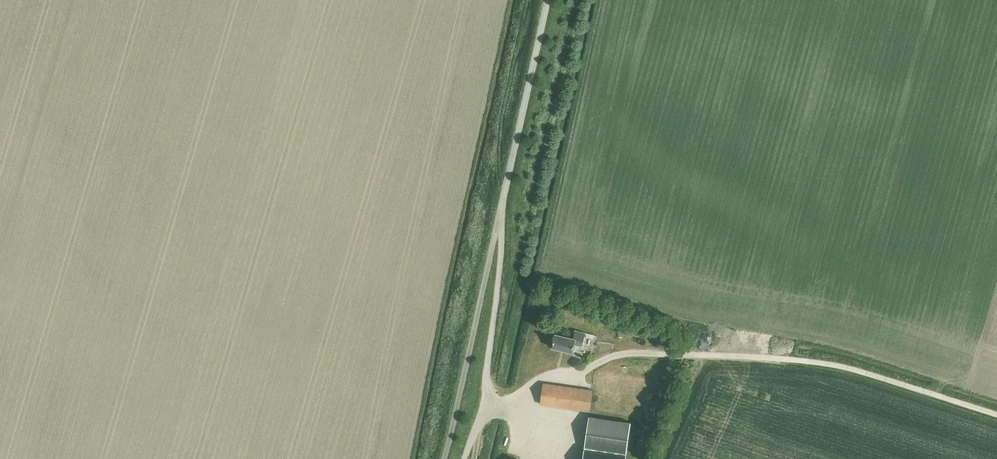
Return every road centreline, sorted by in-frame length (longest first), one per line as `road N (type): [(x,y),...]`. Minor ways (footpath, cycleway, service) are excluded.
road 1 (track): [(729,356),(836,365),(996,414)]
road 2 (unclassified): [(443,458),(499,220)]
road 3 (unclassified): [(467,458),(485,399),(499,220)]
road 4 (unclassified): [(499,220),(547,0)]

